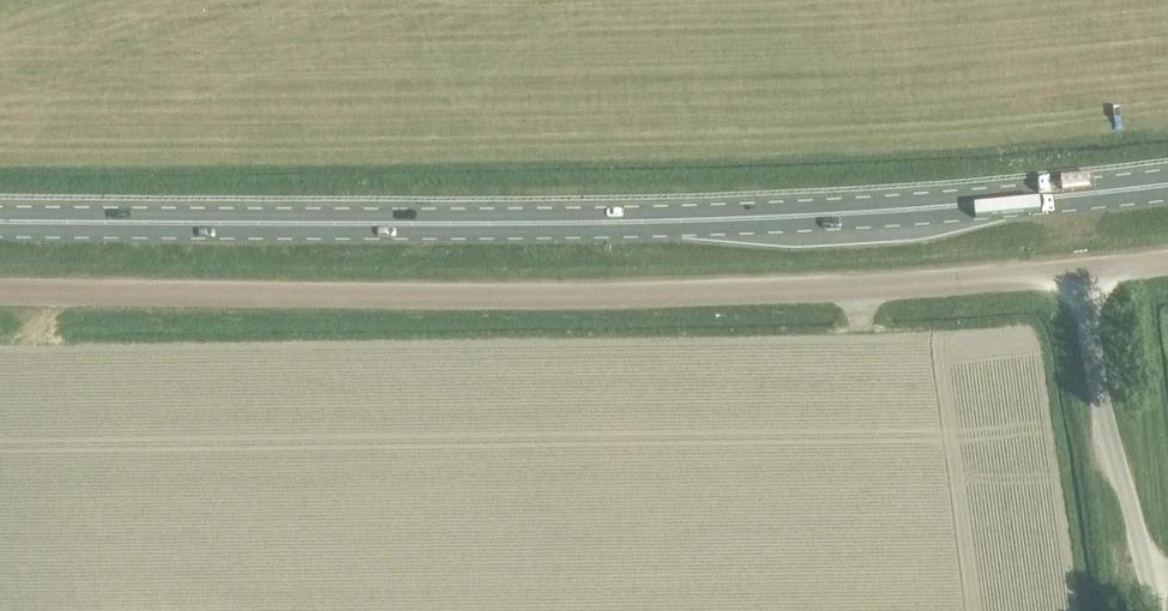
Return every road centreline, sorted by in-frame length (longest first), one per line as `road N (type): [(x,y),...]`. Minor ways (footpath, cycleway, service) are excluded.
road 1 (primary): [(0,224),(745,221),(1167,186)]
road 2 (unclassified): [(0,296),(860,295),(1079,270)]
road 3 (unclassified): [(1159,610),(1099,399),(1079,270)]

